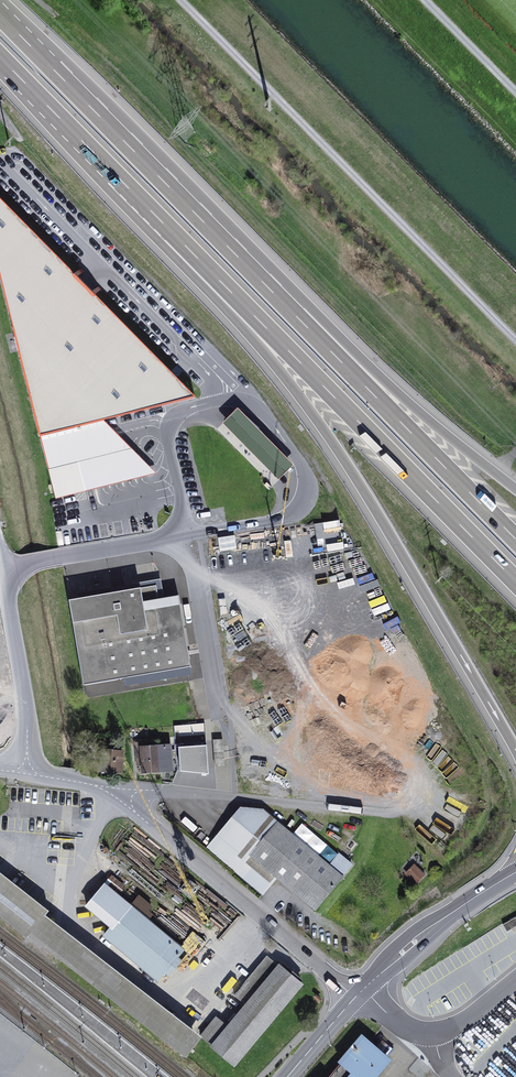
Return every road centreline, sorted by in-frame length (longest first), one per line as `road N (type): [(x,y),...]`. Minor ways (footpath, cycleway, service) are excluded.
road 1 (motorway): [(177,238),(330,440),(515,753)]
road 2 (unclassified): [(19,773),(26,703),(2,569),(160,540),(175,546),(193,572),(219,720)]
road 3 (motorway): [(177,238),(515,582)]
road 4 (track): [(515,341),(180,0)]
road 5 (motorway): [(515,540),(246,266)]
road 6 (motorway): [(246,266),(0,14)]
road 7 (motorway): [(515,488),(246,266)]
road 8 (unclassified): [(116,795),(355,997)]
road 9 (unclassified): [(116,795),(153,790),(390,812)]
road 10 (motorway): [(0,56),(177,238)]
road 11 (primary): [(509,876),(451,913),(355,997)]
road 12 (track): [(425,0),(515,93)]
road 13 (unclassified): [(355,997),(449,1076)]

